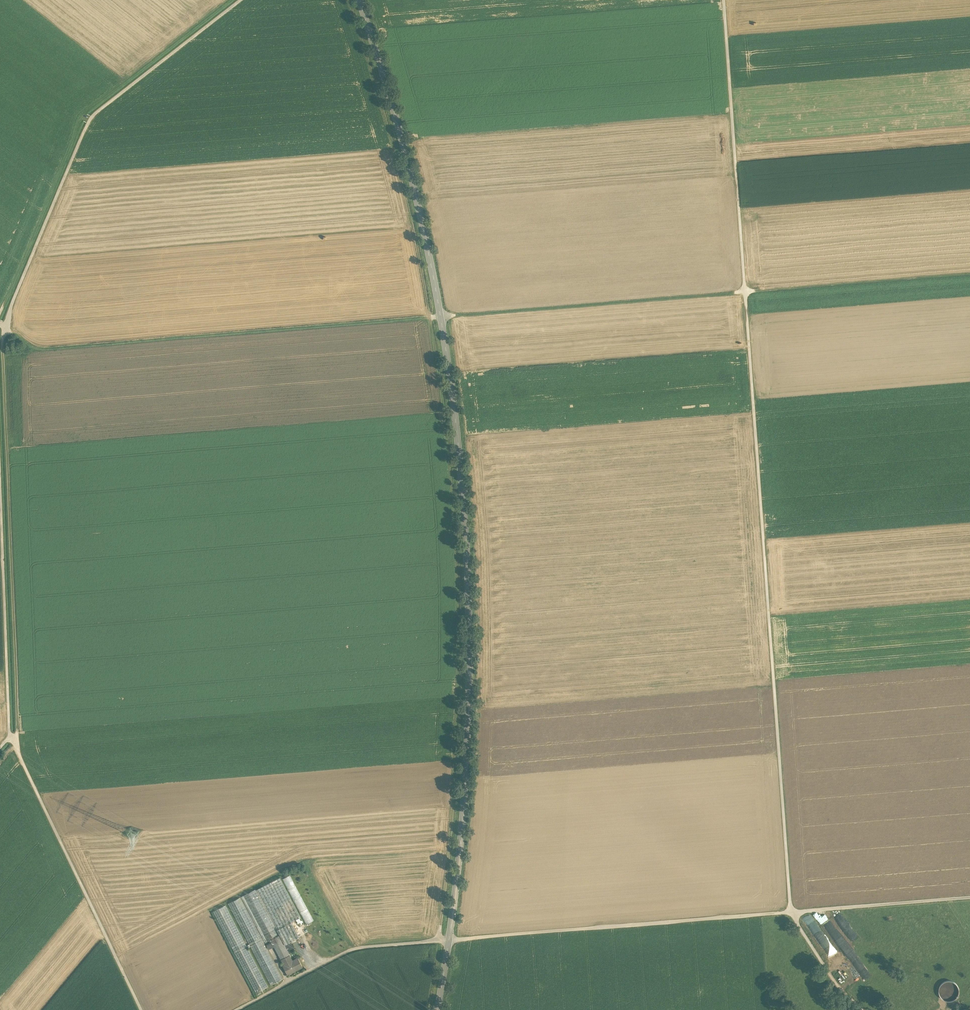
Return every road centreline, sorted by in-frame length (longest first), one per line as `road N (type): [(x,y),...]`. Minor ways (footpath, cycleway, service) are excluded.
road 1 (track): [(862,1009),(797,924),(790,901),(727,0)]
road 2 (secondary): [(438,1009),(464,797),(465,519),(435,283),(405,142),(356,0)]
road 3 (track): [(6,328),(43,348),(969,278)]
road 4 (track): [(347,0),(417,244),(452,491),(460,722),(438,941)]
road 5 (track): [(969,898),(448,941)]
road 6 (track): [(240,0),(94,123),(6,328)]
road 7 (track): [(16,740),(6,328)]
road 8 (track): [(142,1009),(16,740)]
road 9 (track): [(0,474),(10,736)]
road 10 (track): [(94,123),(80,122),(5,301)]

